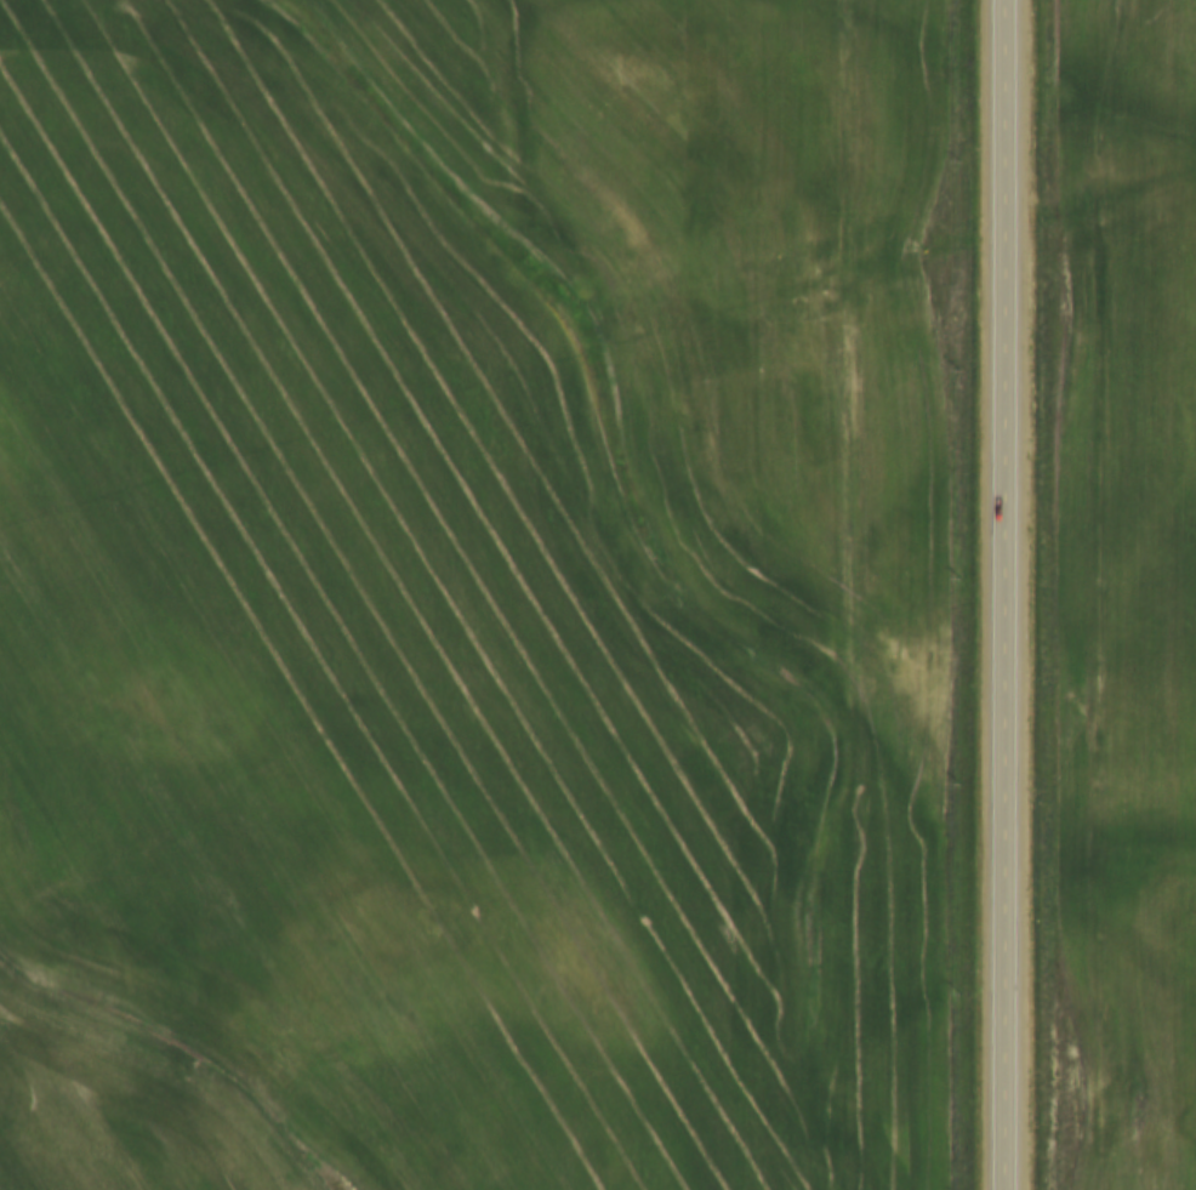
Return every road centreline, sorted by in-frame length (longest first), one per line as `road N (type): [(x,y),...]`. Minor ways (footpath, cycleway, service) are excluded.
road 1 (tertiary): [(1008,1189),(1007,0)]

